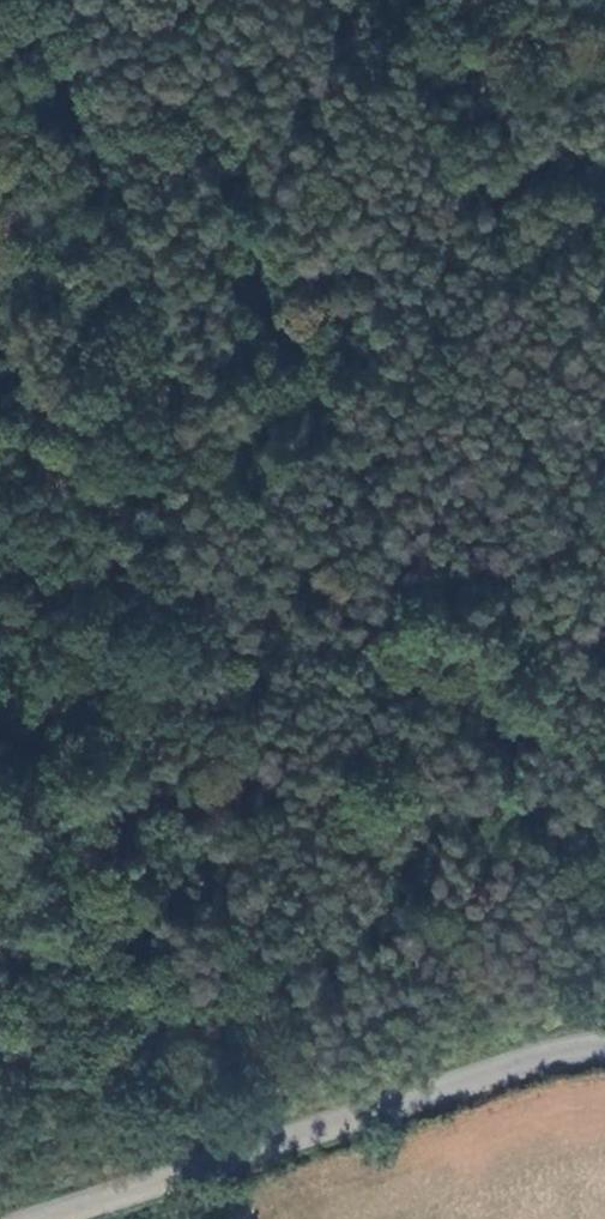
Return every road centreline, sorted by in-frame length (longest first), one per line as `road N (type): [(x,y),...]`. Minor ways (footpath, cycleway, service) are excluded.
road 1 (unclassified): [(604,1043),(533,1055),(53,1218)]

